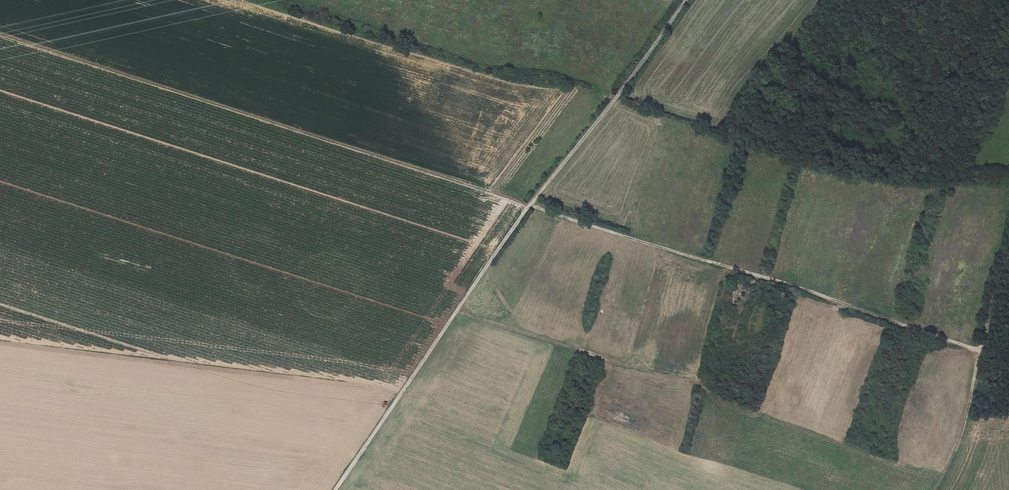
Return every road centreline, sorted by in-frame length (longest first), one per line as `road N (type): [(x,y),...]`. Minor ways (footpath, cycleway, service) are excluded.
road 1 (track): [(1008,255),(985,338),(975,349),(529,205)]
road 2 (track): [(0,36),(529,205)]
road 3 (track): [(460,308),(699,381),(725,402),(940,480)]
road 4 (track): [(529,205),(337,489)]
road 5 (track): [(685,0),(529,205)]
road 6 (track): [(934,489),(964,429),(982,347)]

